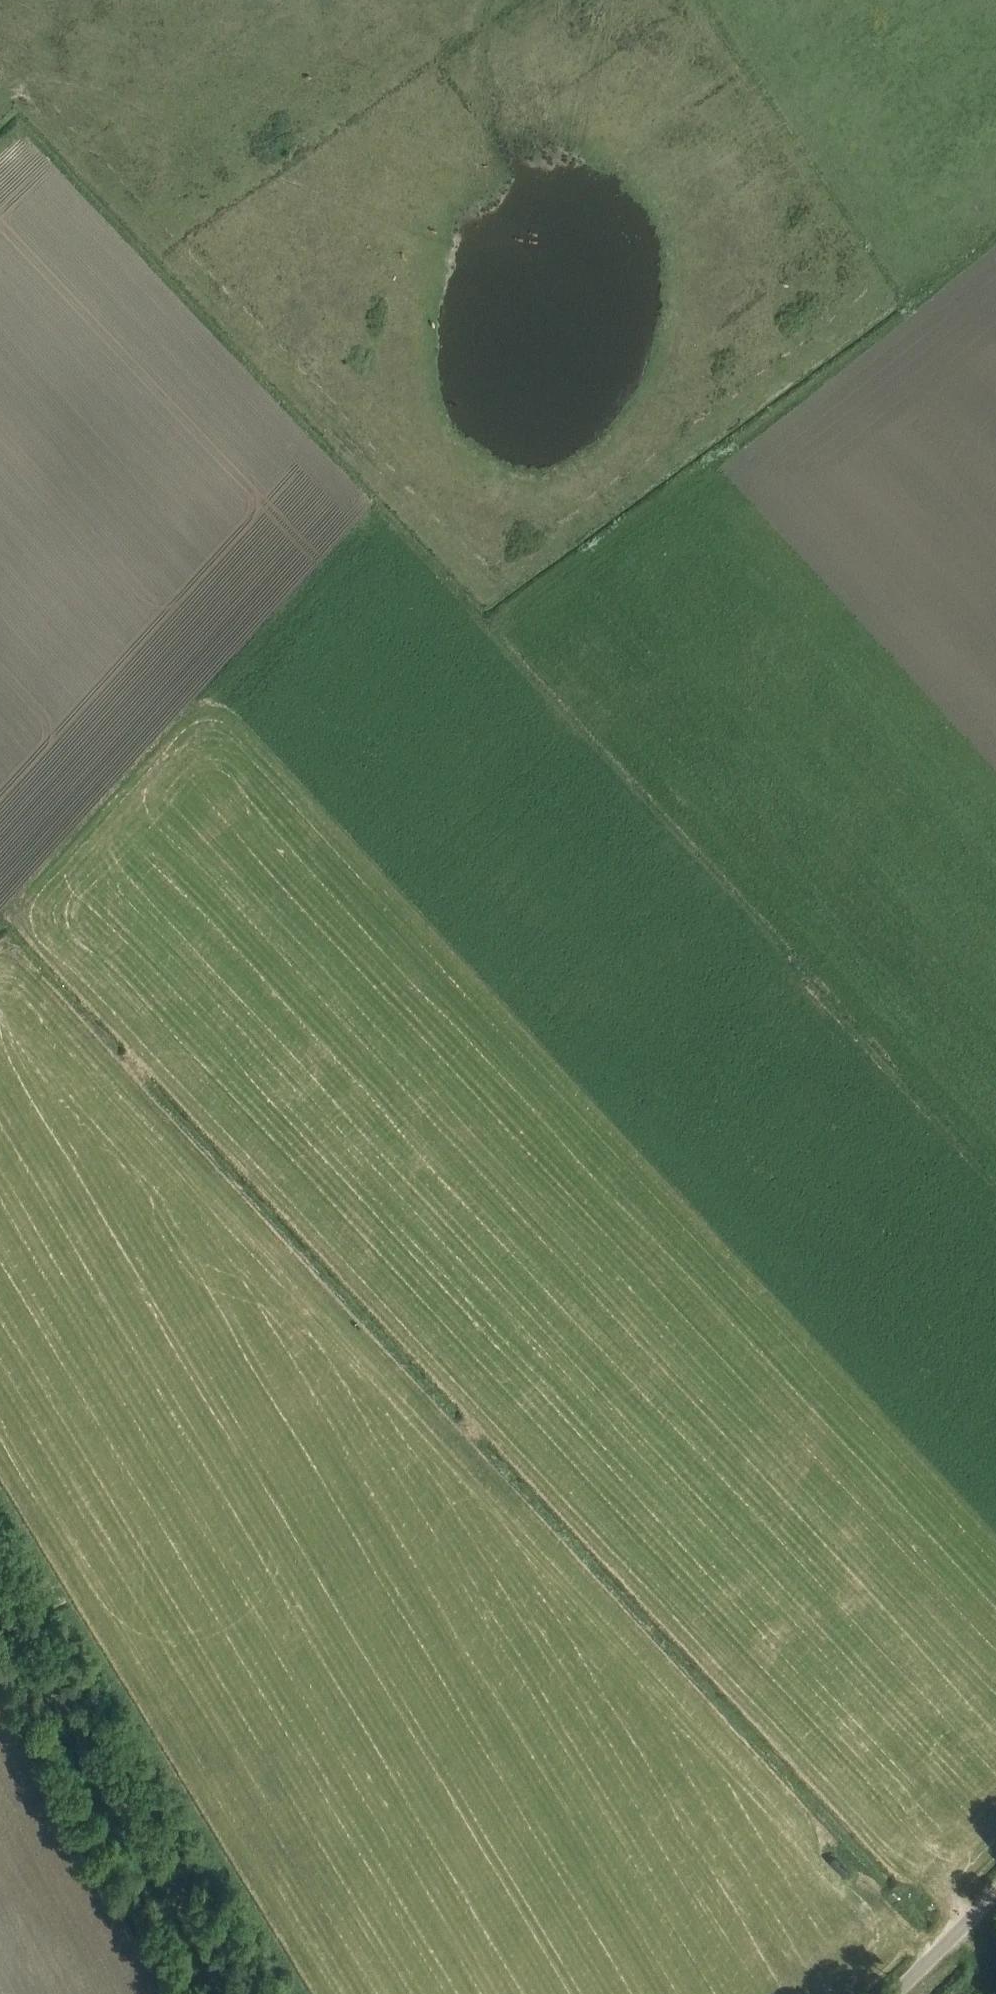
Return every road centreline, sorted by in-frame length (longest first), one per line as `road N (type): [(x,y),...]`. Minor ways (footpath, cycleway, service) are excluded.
road 1 (track): [(229,1993),(0,1606)]
road 2 (tertiary): [(896,1993),(995,1894)]

